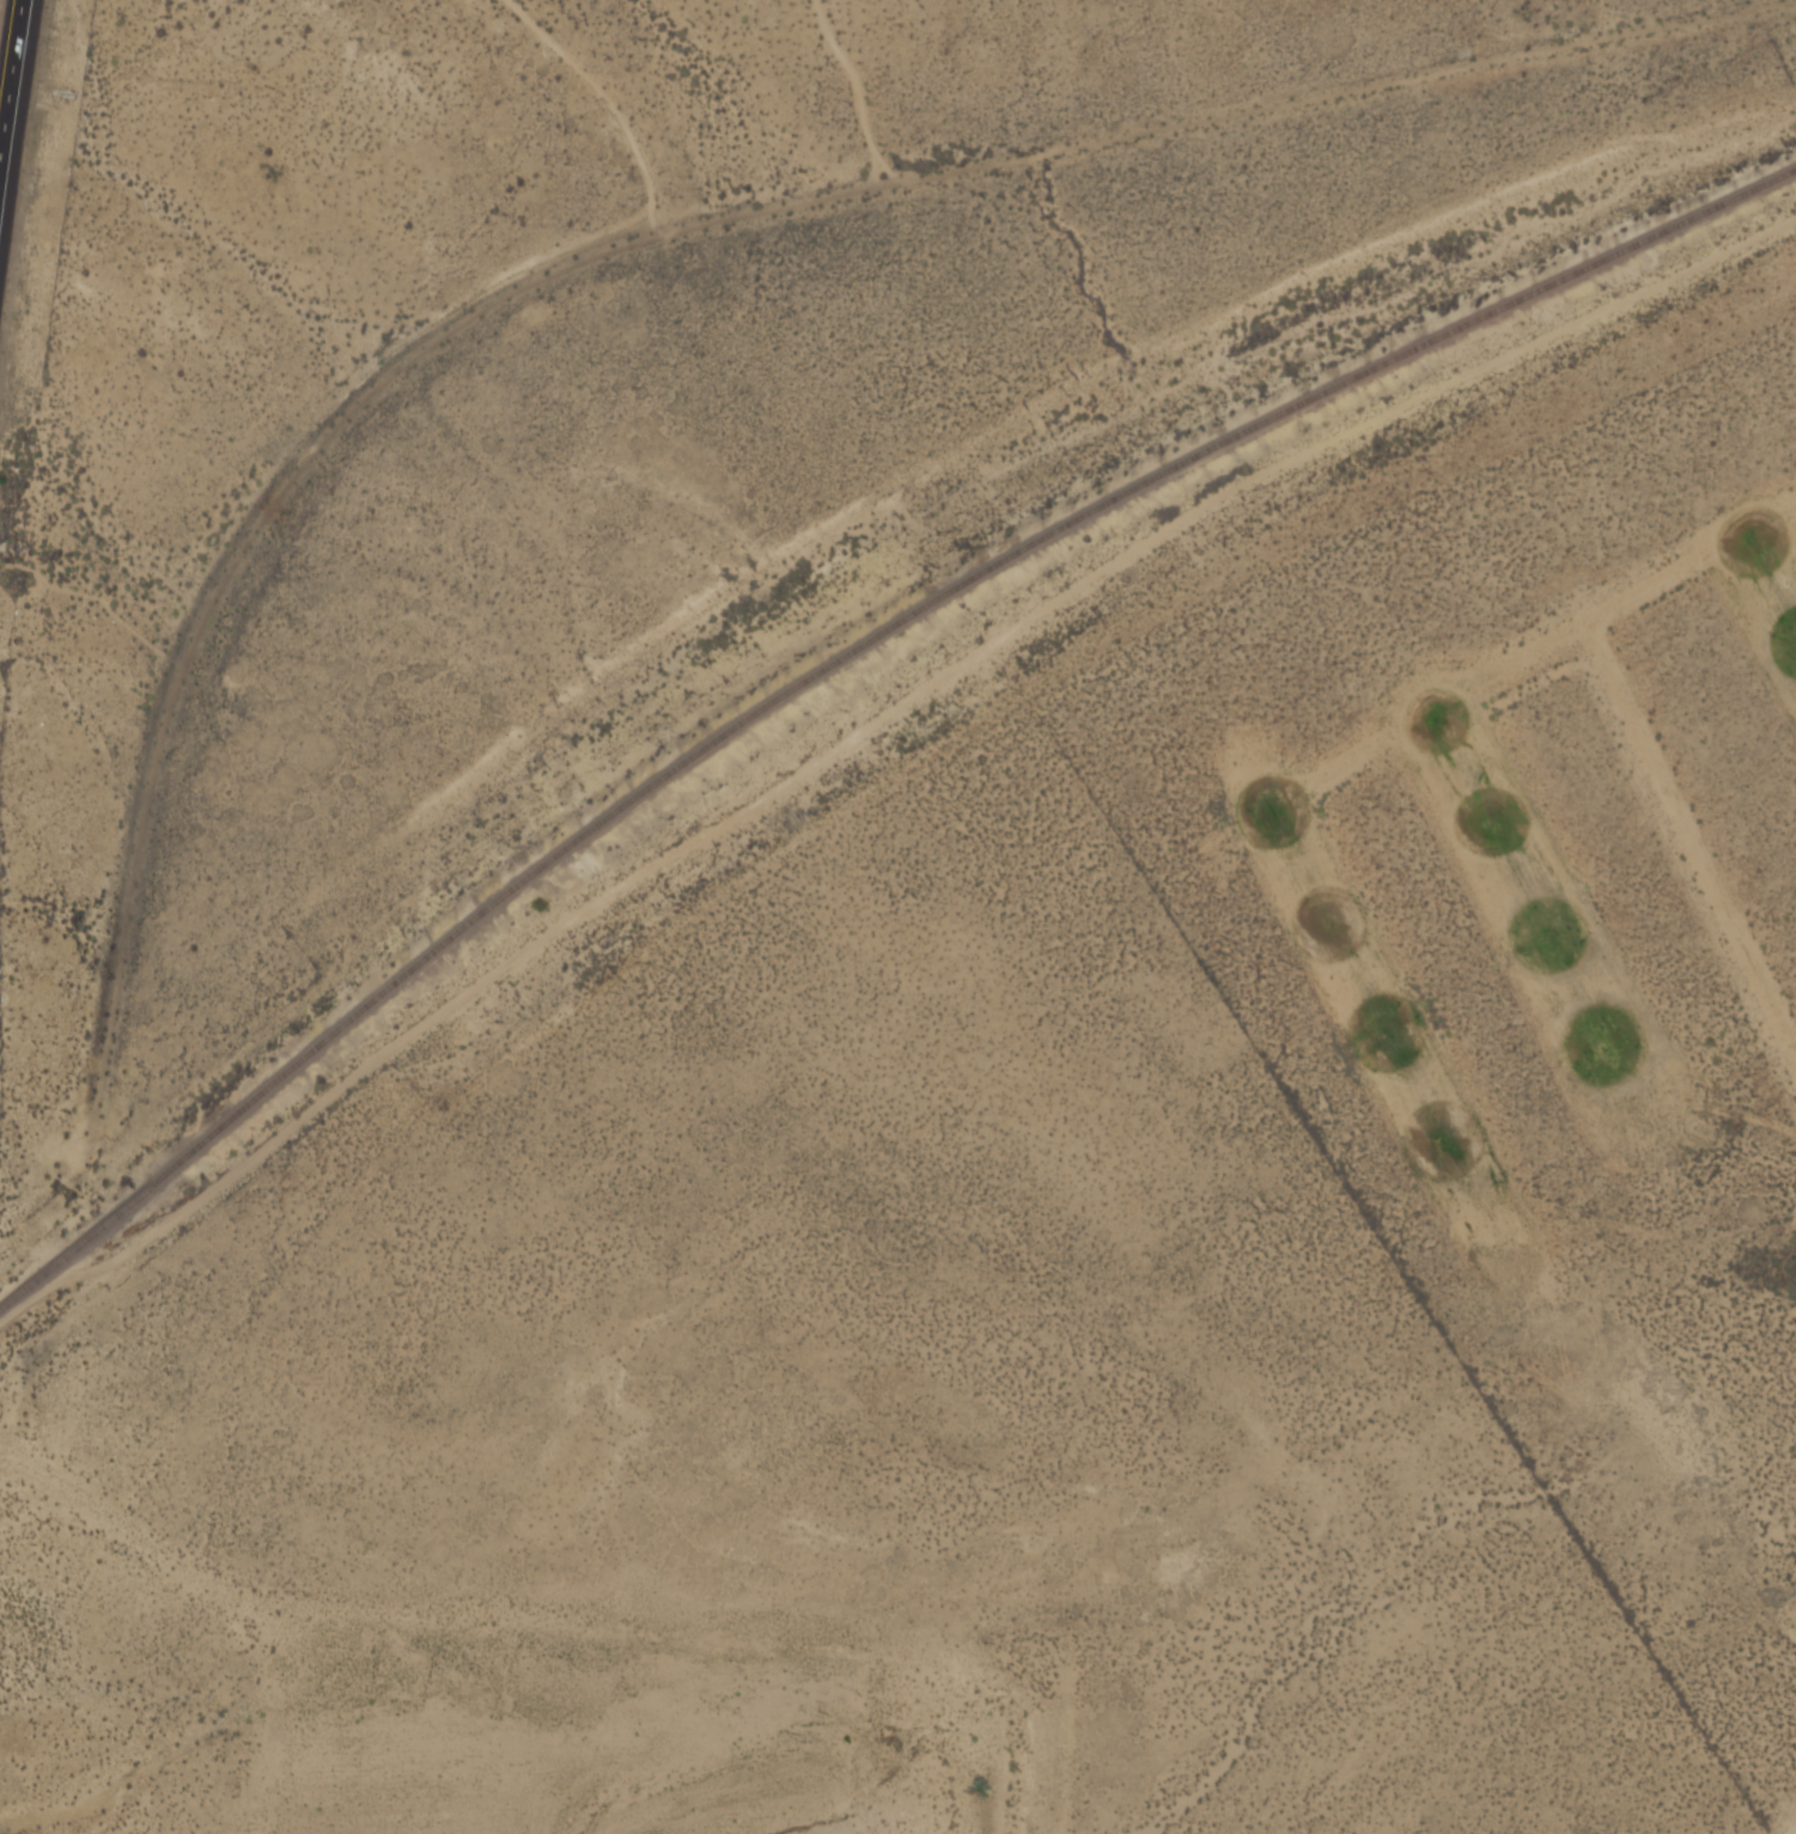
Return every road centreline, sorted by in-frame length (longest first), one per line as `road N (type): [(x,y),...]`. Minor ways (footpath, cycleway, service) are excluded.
road 1 (motorway): [(0,228),(33,0)]

